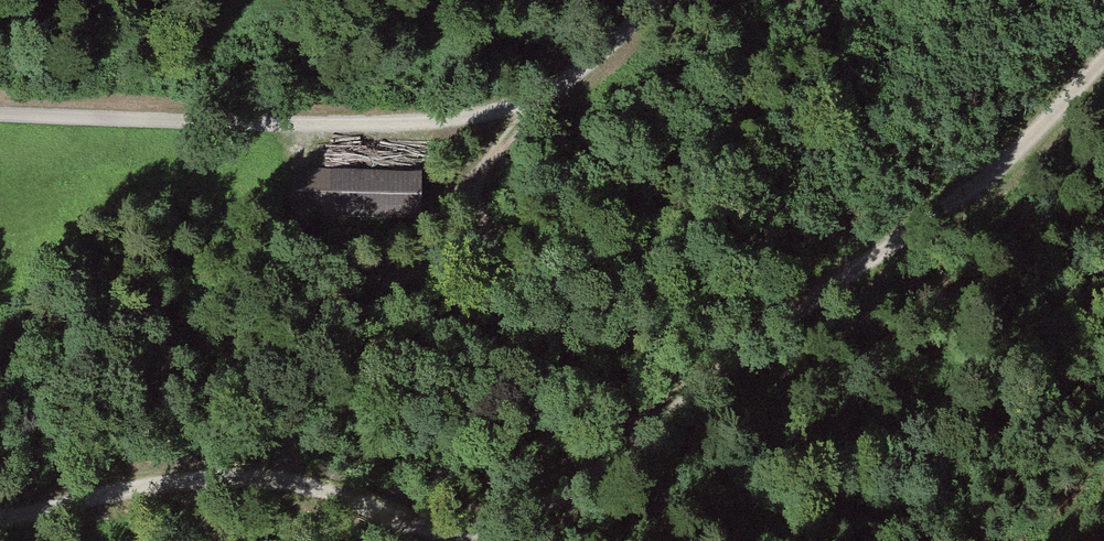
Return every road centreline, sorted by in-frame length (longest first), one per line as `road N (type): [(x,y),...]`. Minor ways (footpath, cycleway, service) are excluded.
road 1 (track): [(0,524),(121,491),(244,489),(454,515),(521,511),(583,479),(1019,154),(1103,57)]
road 2 (track): [(647,0),(614,40),(509,115),(370,126),(0,116)]

